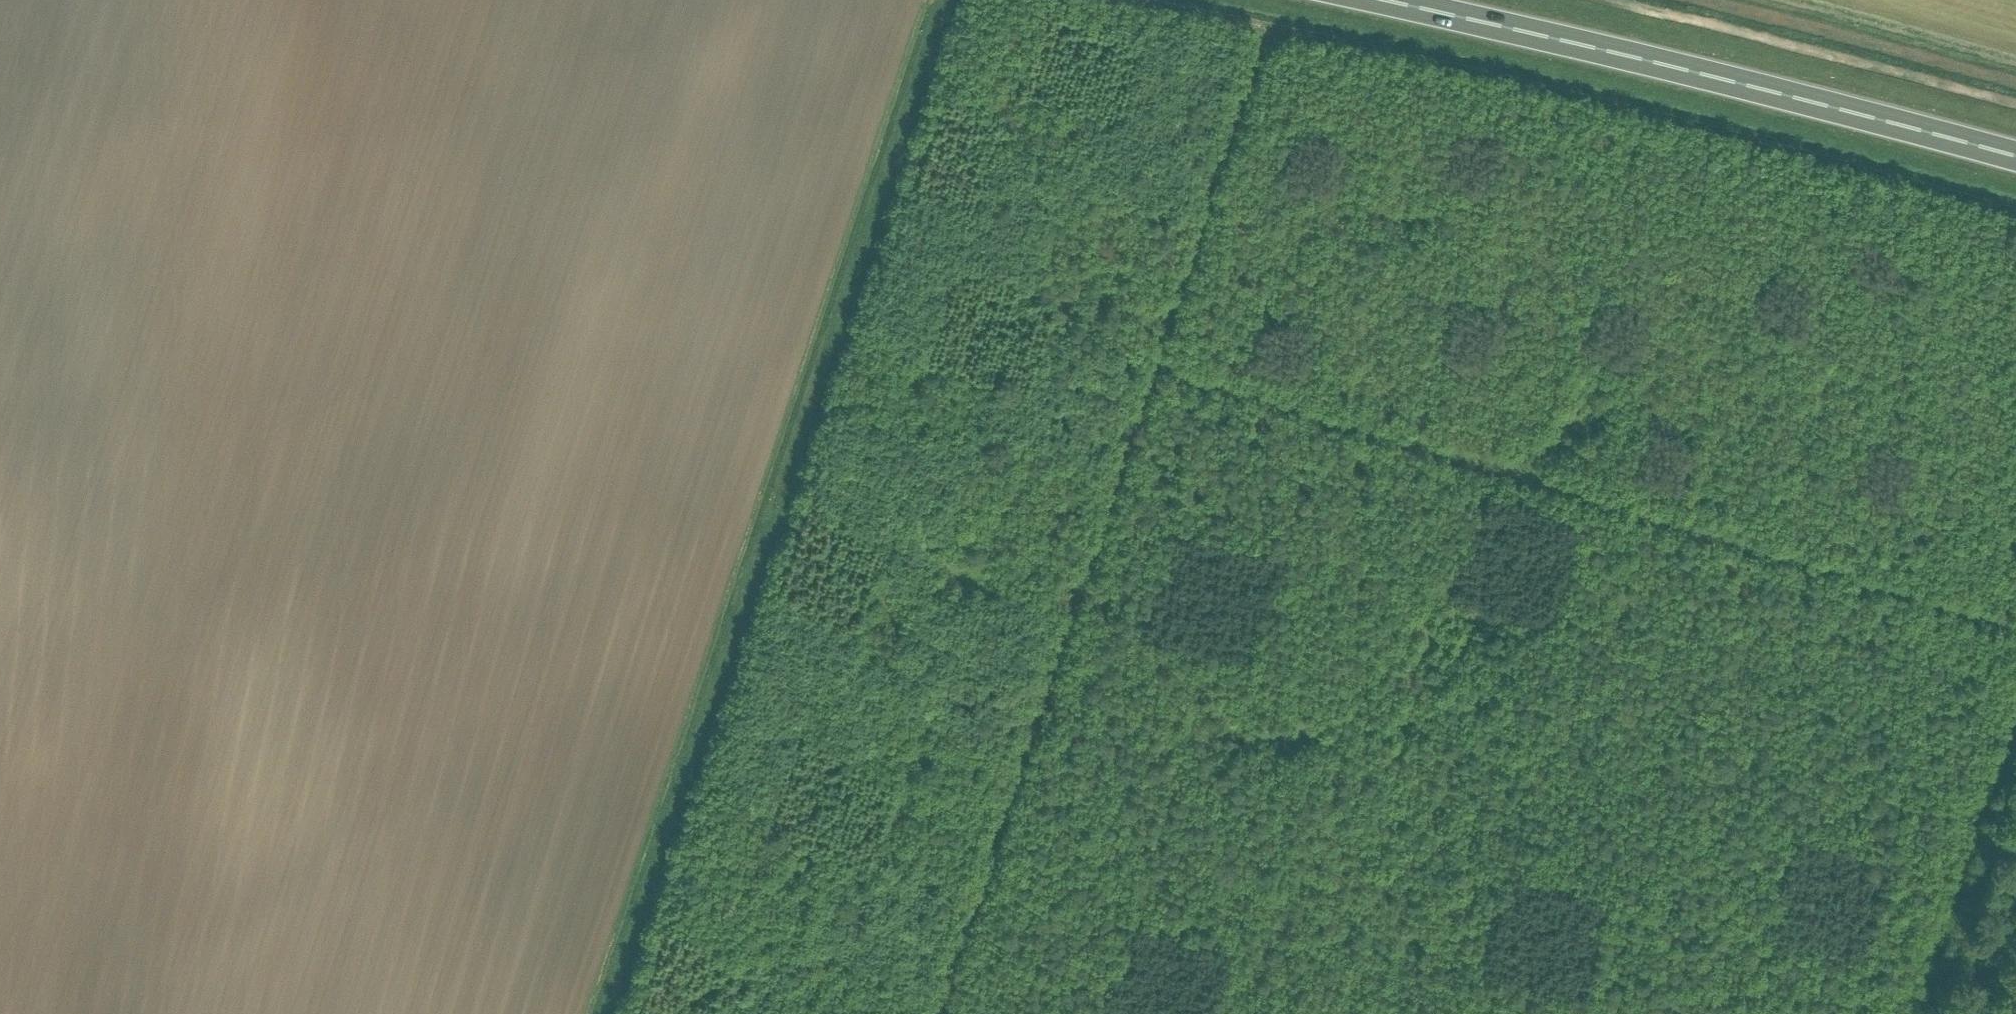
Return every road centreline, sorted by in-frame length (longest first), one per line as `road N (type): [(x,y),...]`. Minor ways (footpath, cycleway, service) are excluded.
road 1 (trunk): [(2015,156),(1388,0)]

